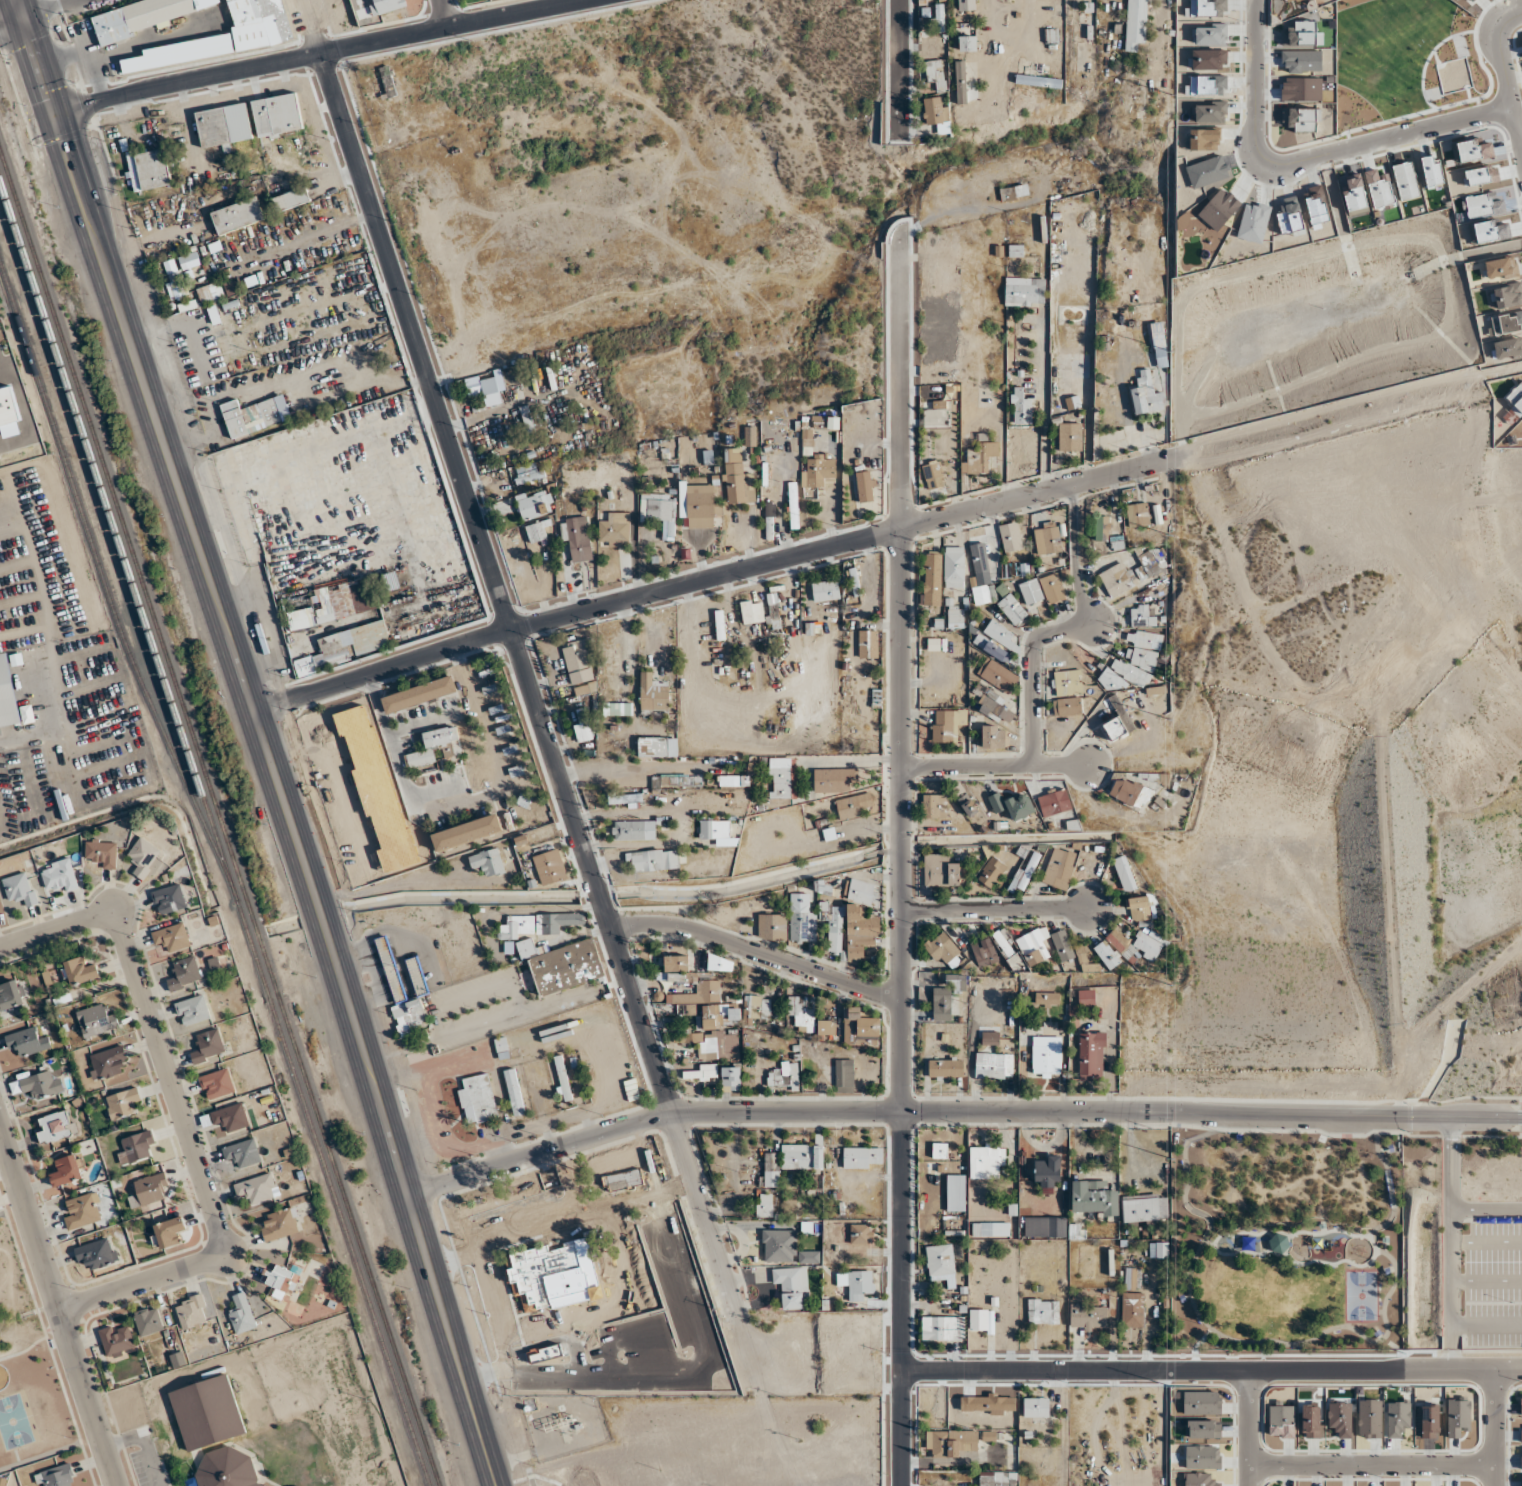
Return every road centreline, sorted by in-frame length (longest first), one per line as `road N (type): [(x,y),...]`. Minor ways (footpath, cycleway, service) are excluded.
road 1 (primary): [(23,23),(338,963),(497,1485)]
road 2 (residential): [(735,1314),(319,55)]
road 3 (residential): [(903,1485),(899,238)]
road 4 (tertiary): [(408,1193),(699,1112),(1162,1110),(1521,1119)]
road 5 (residential): [(253,710),(562,617),(1167,460)]
road 6 (residential): [(0,948),(112,910),(226,1256),(59,1310)]
road 7 (residential): [(902,1369),(1521,1372)]
road 8 (residential): [(580,0),(51,111)]
road 9 (residential): [(1254,0),(1255,146),(1272,164),(1510,108)]
road 10 (residential): [(116,1485),(0,1130)]
road 11 (residential): [(900,995),(876,994),(672,925),(608,927)]
road 12 (residential): [(1503,1468),(1256,1469)]
road 13 (residential): [(899,765),(1087,764)]
road 14 (residential): [(900,910),(1087,910)]
road 15 (residential): [(1032,765),(1032,643),(1093,622)]
road 16 (residential): [(1521,163),(1498,40),(1504,25)]
road 17 (residential): [(1085,624),(1072,484)]
road 18 (residential): [(892,138),(893,0)]

